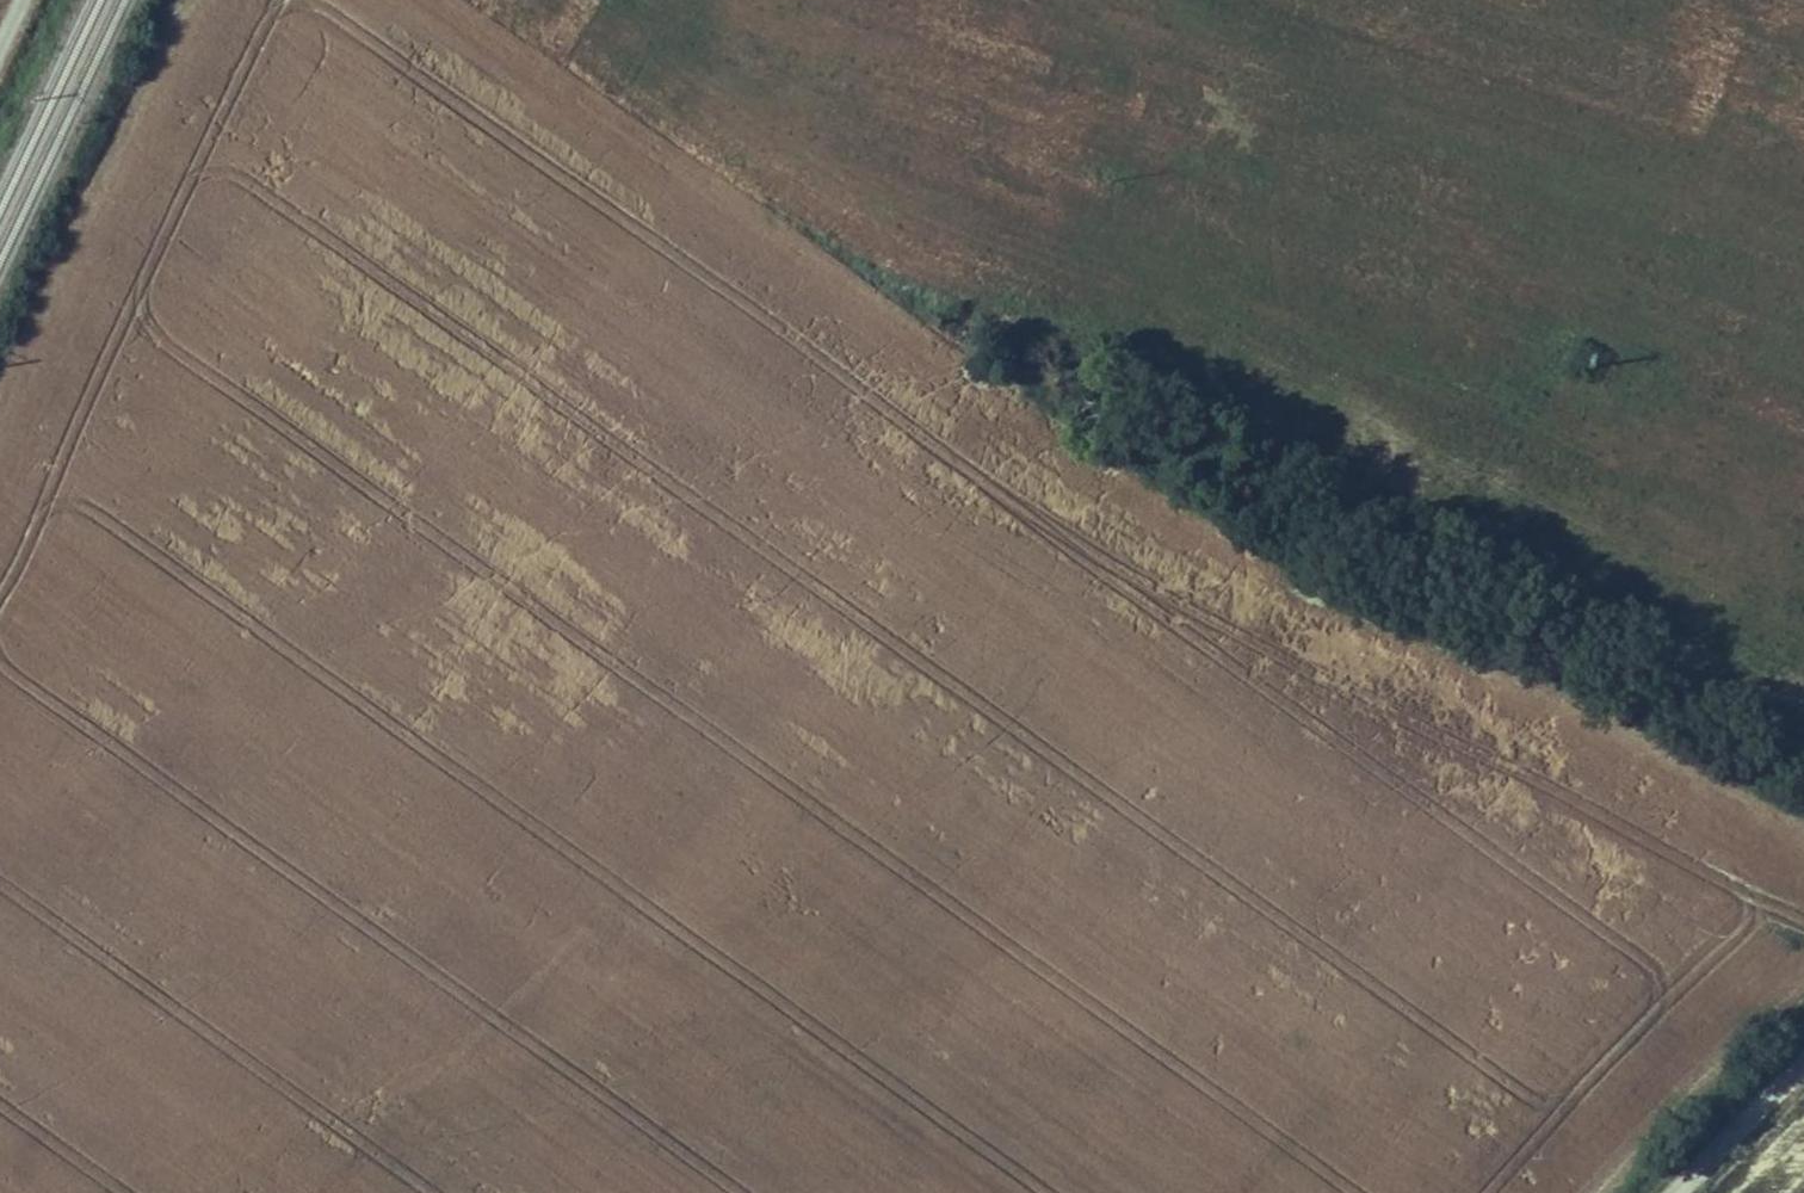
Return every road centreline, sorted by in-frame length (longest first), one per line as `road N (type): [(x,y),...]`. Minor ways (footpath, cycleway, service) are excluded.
road 1 (unclassified): [(1673,1192),(1803,1056)]

